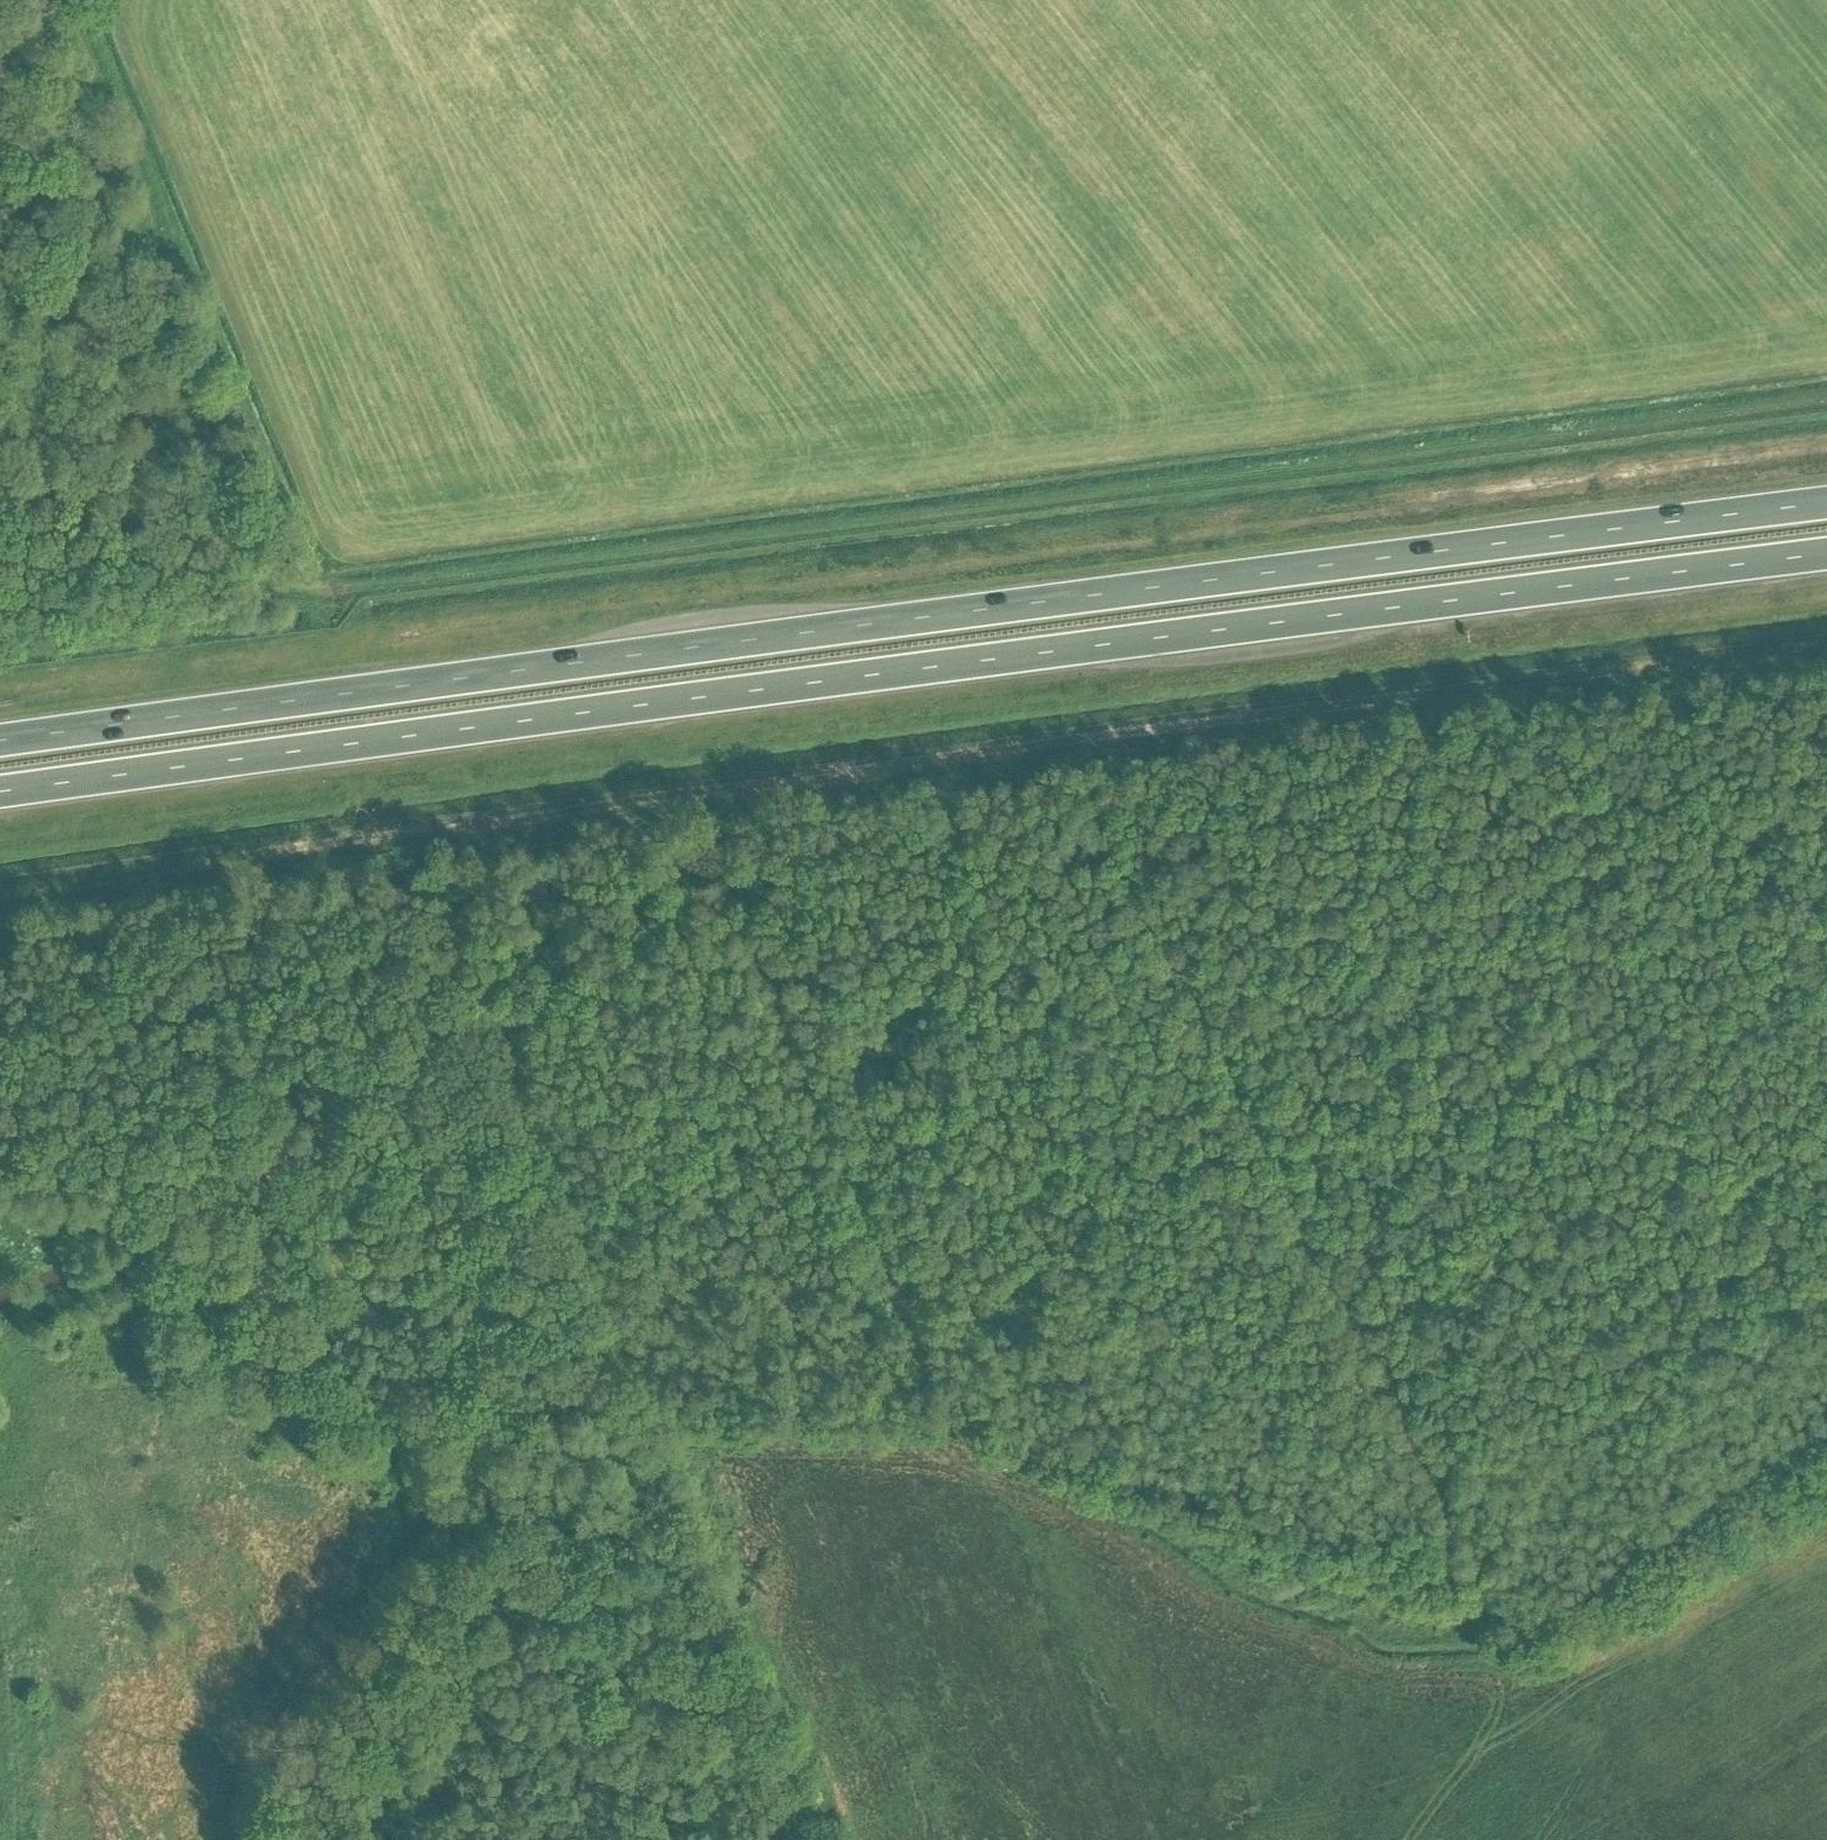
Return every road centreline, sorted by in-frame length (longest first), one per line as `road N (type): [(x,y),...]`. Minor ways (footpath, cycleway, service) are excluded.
road 1 (track): [(0,891),(1071,737),(1826,641)]
road 2 (trunk): [(1826,502),(0,741)]
road 3 (trunk): [(0,792),(1826,554)]
road 4 (track): [(398,829),(444,954)]

